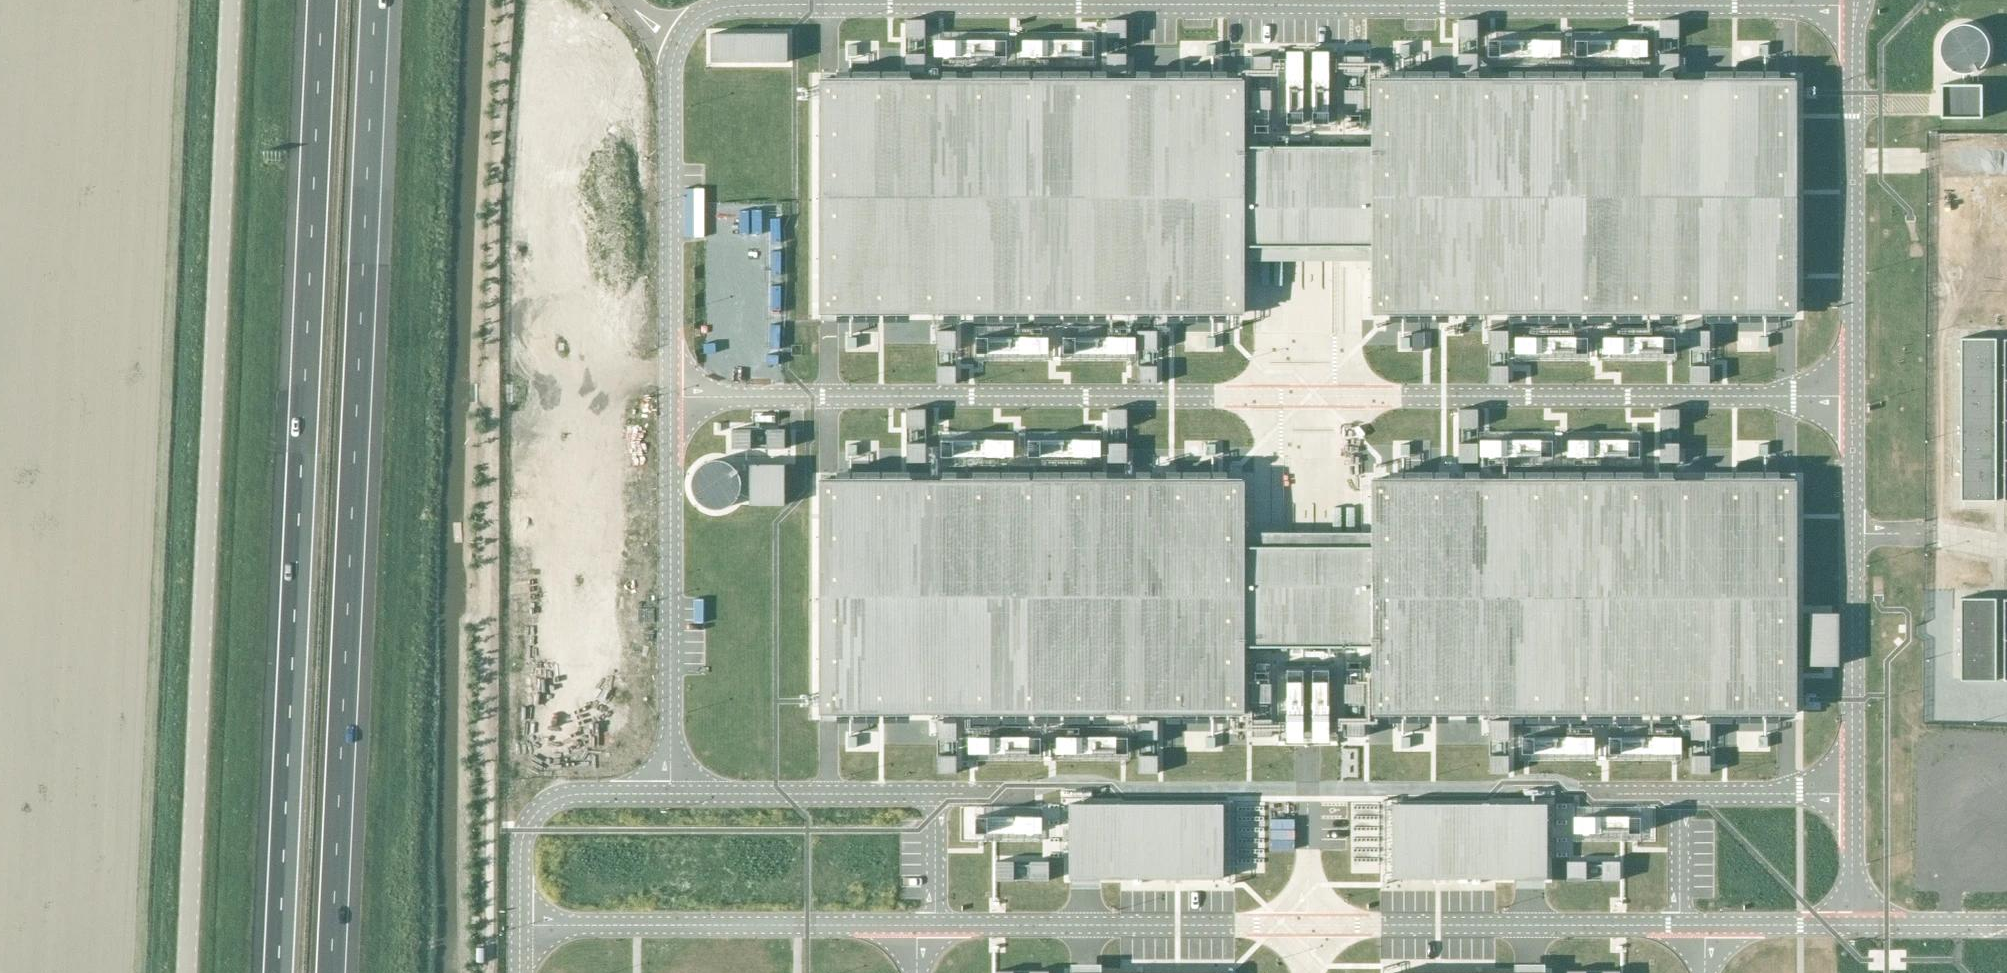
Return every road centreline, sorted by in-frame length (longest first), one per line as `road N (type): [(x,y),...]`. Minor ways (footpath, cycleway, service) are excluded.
road 1 (unclassified): [(188,972),(234,0)]
road 2 (motorway): [(332,972),(377,0)]
road 3 (motorway): [(323,0),(279,972)]

